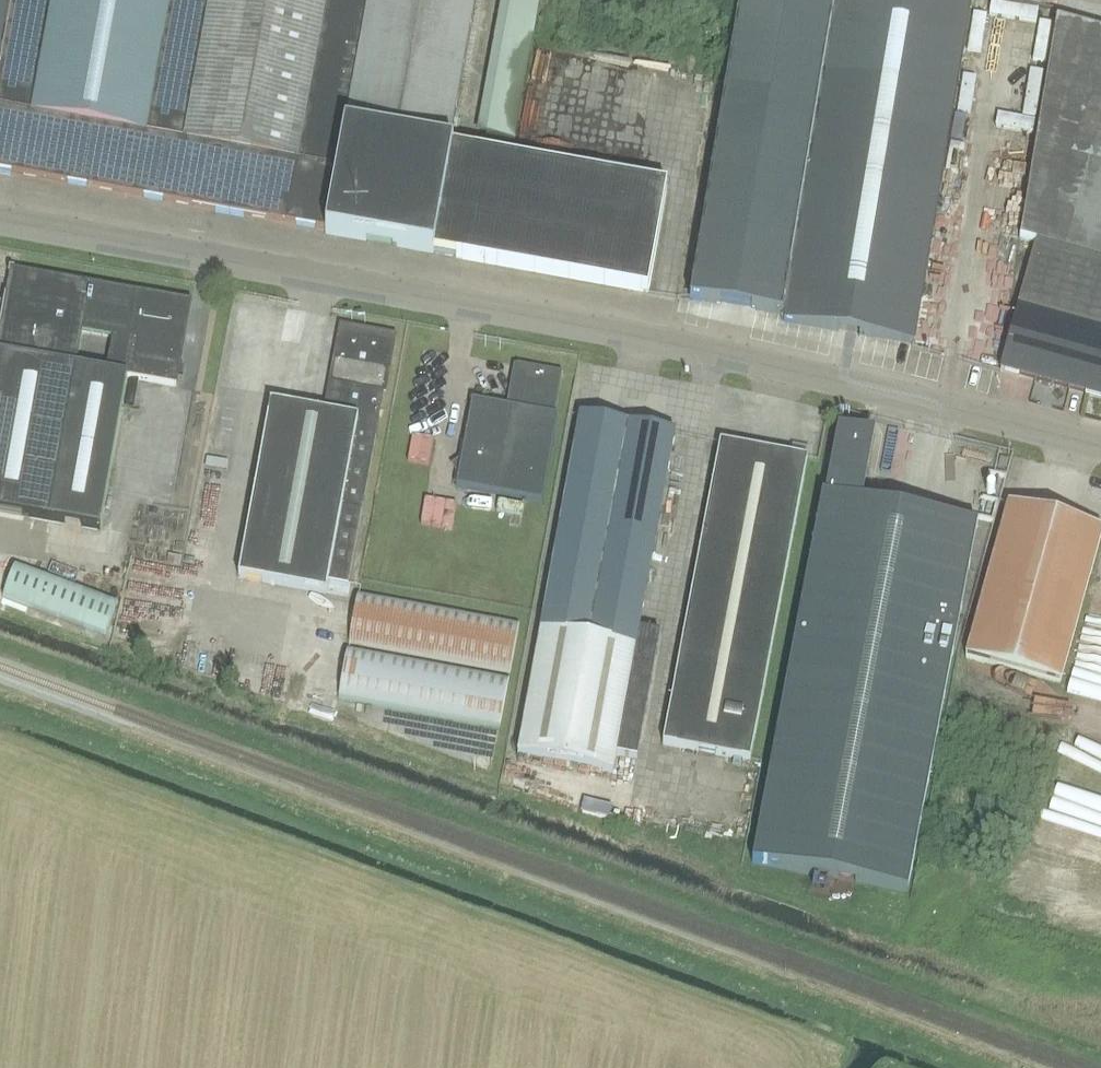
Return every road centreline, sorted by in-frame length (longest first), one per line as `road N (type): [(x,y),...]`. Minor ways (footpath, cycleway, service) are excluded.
road 1 (unclassified): [(1100,445),(665,341),(0,219)]

